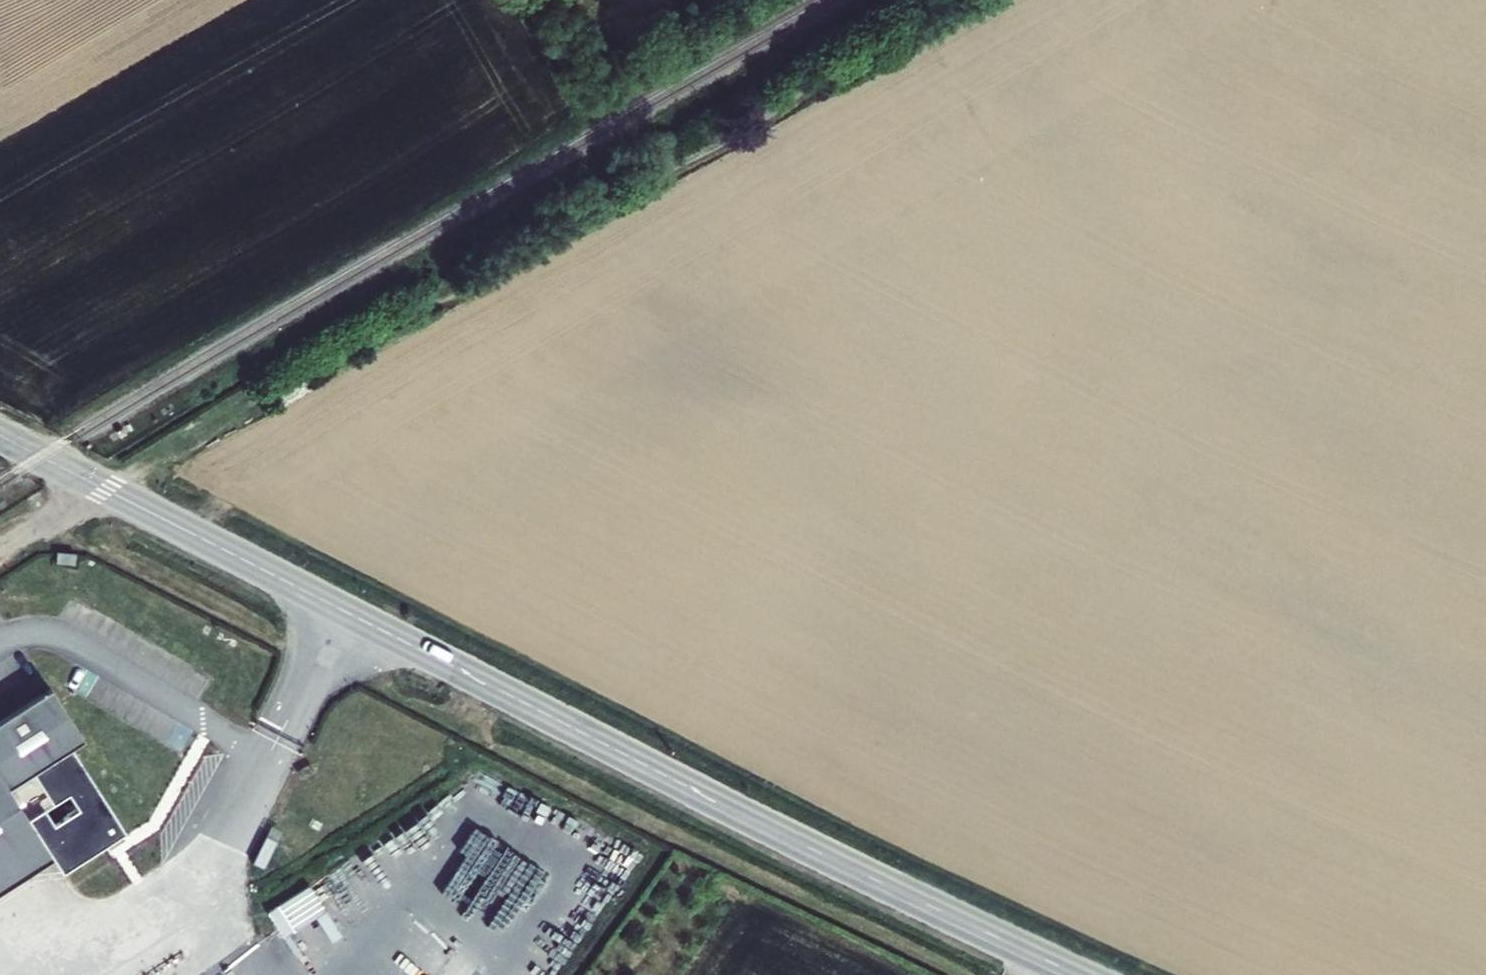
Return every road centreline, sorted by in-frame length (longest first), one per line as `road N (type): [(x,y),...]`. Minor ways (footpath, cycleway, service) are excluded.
road 1 (tertiary): [(0,435),(792,840),(1077,974)]

